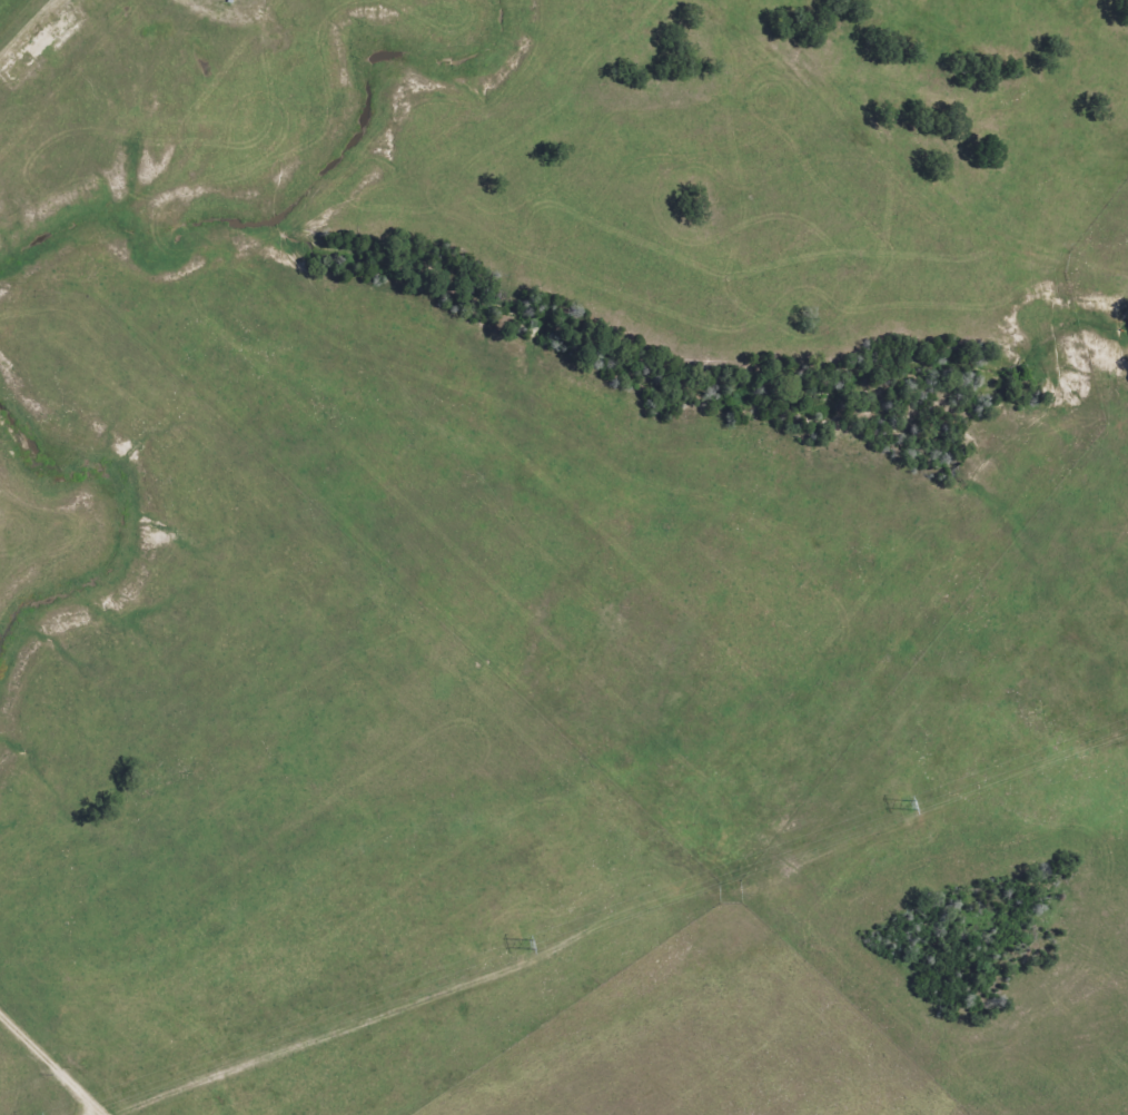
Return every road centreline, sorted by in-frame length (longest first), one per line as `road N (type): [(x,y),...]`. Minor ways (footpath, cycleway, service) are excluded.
road 1 (residential): [(99,1114),(0,1019)]

